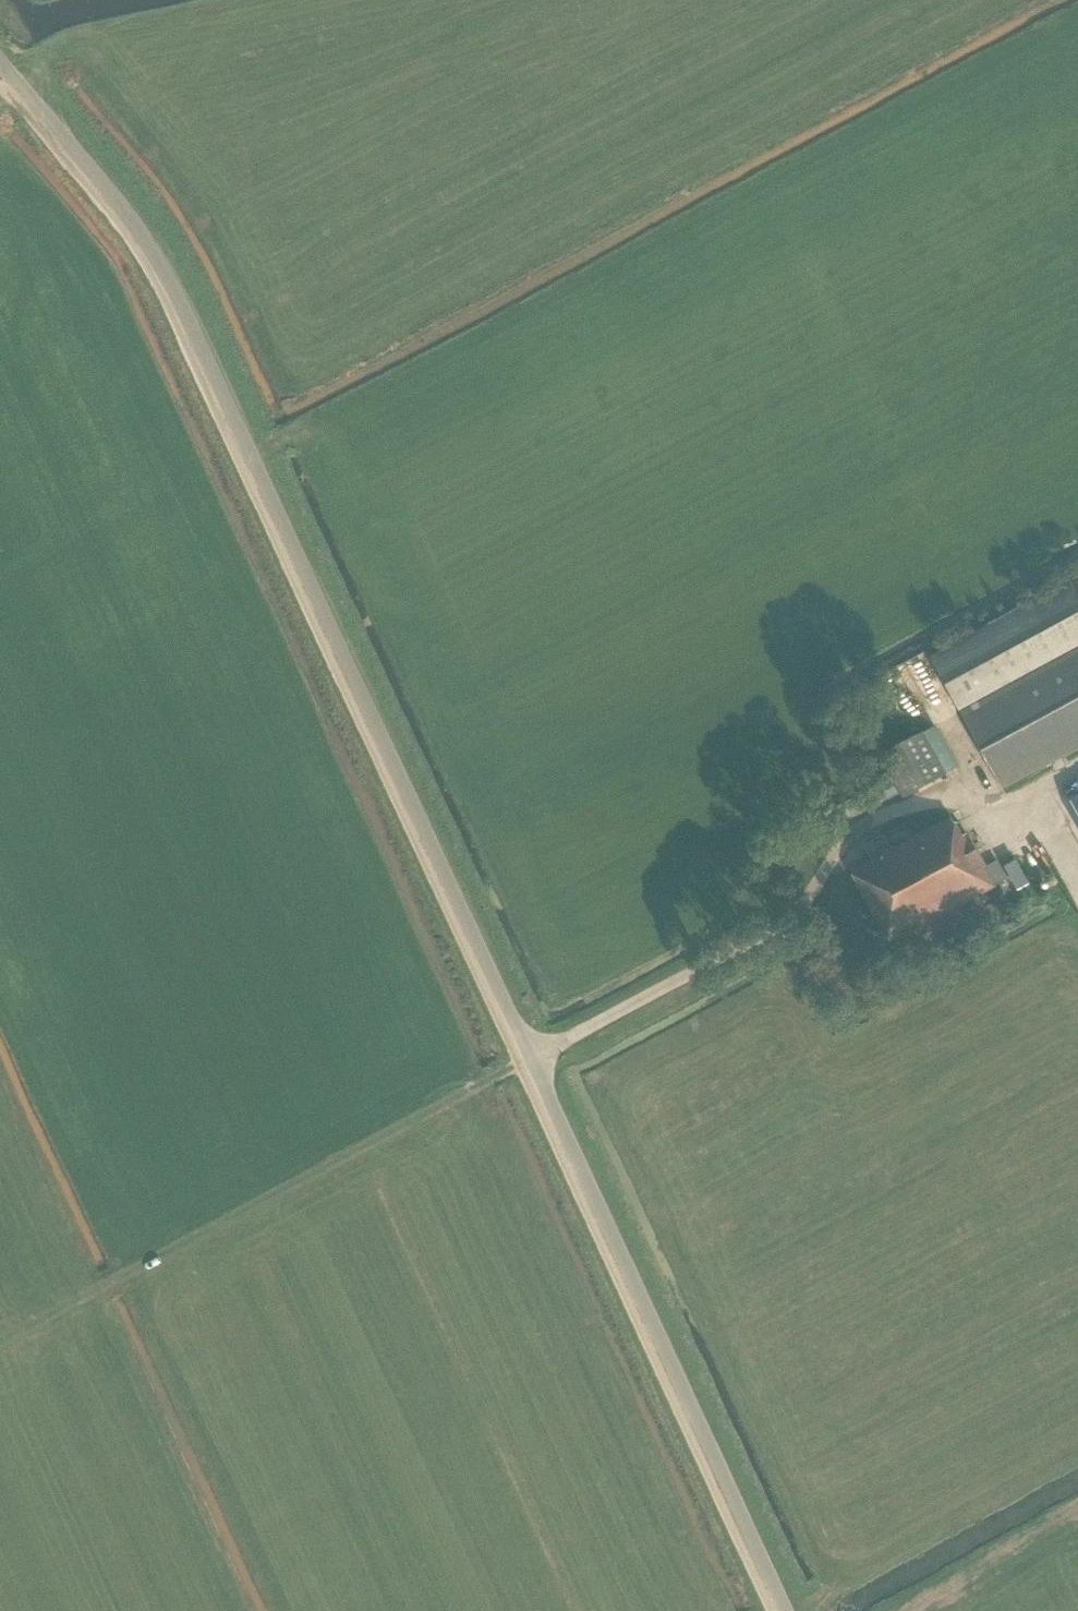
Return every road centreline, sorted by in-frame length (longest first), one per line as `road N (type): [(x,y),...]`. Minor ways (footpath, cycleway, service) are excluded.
road 1 (unclassified): [(785,1610),(353,697),(186,309),(77,124),(0,65)]

